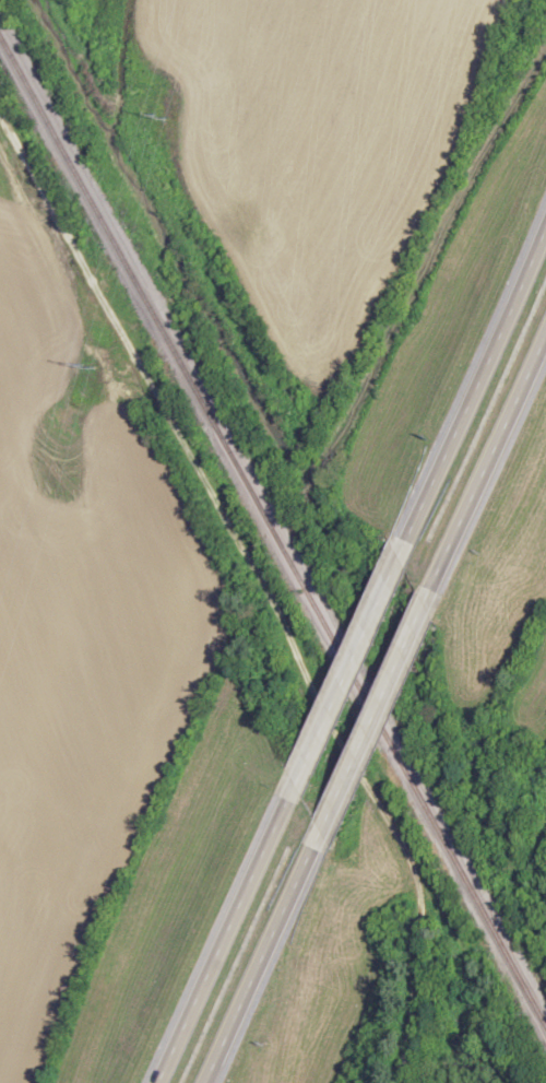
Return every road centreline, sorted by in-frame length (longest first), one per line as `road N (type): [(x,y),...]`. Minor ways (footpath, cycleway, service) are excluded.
road 1 (motorway): [(545,245),(406,558)]
road 2 (motorway): [(300,788),(164,1082)]
road 3 (motorway): [(211,1082),(327,834)]
road 4 (motorway): [(434,604),(545,363)]
road 5 (motorway): [(327,834),(434,604)]
road 6 (motorway): [(406,558),(300,788)]

